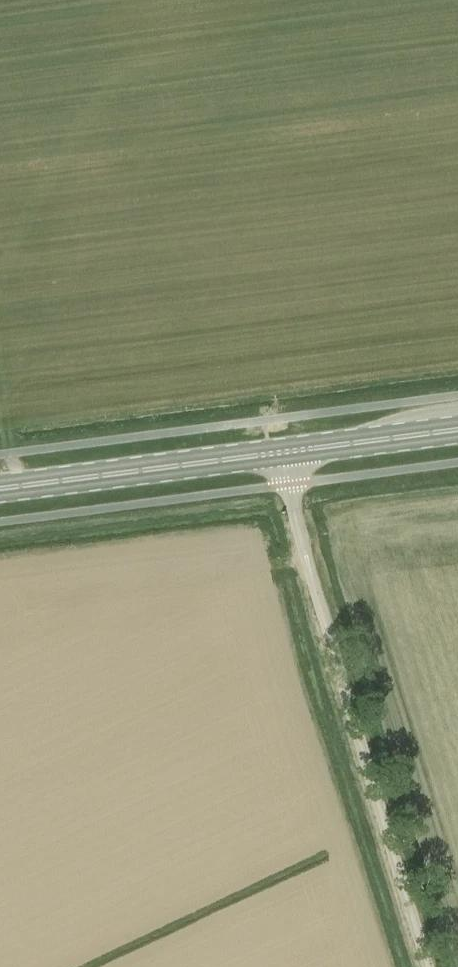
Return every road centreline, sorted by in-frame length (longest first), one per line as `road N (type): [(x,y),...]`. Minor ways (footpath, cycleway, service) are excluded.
road 1 (unclassified): [(429,966),(280,453)]
road 2 (primary): [(280,453),(0,488)]
road 3 (primary): [(457,429),(280,453)]

